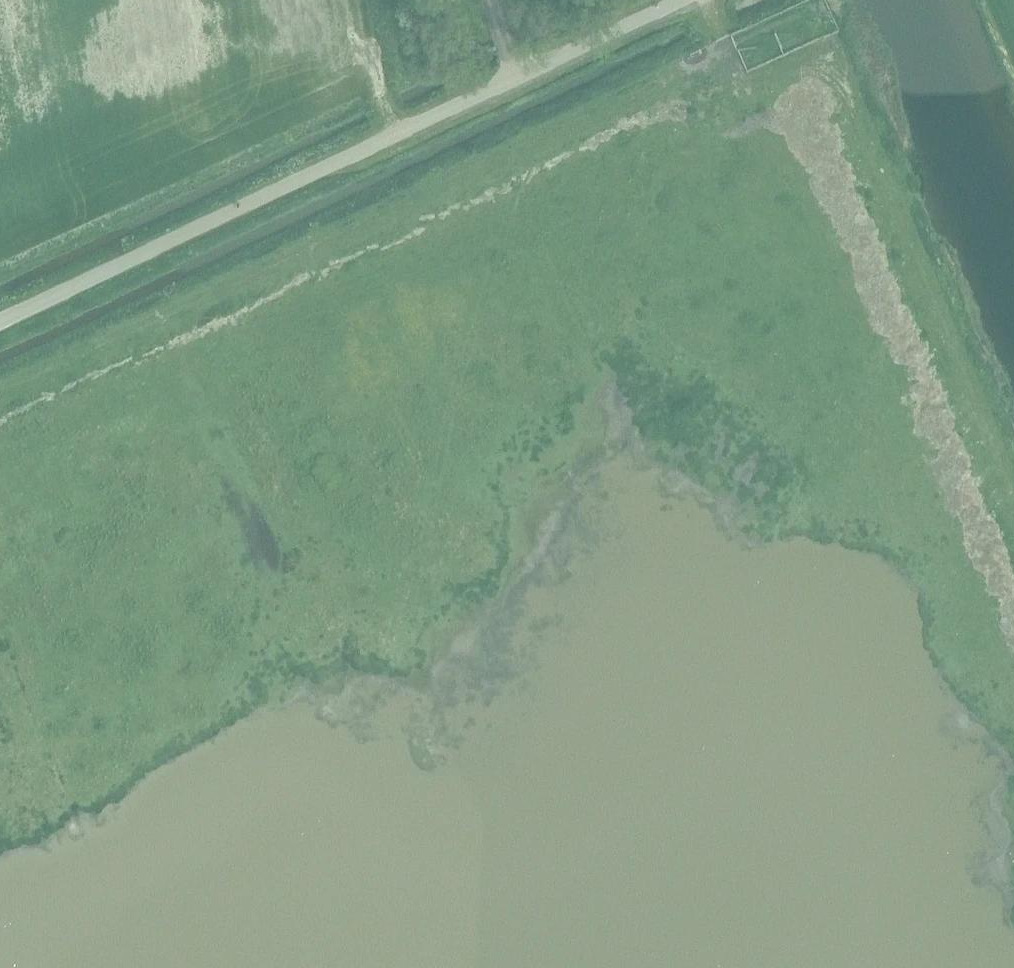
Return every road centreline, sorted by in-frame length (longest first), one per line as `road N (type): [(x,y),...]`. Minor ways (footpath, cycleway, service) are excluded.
road 1 (unclassified): [(0,318),(680,0)]

